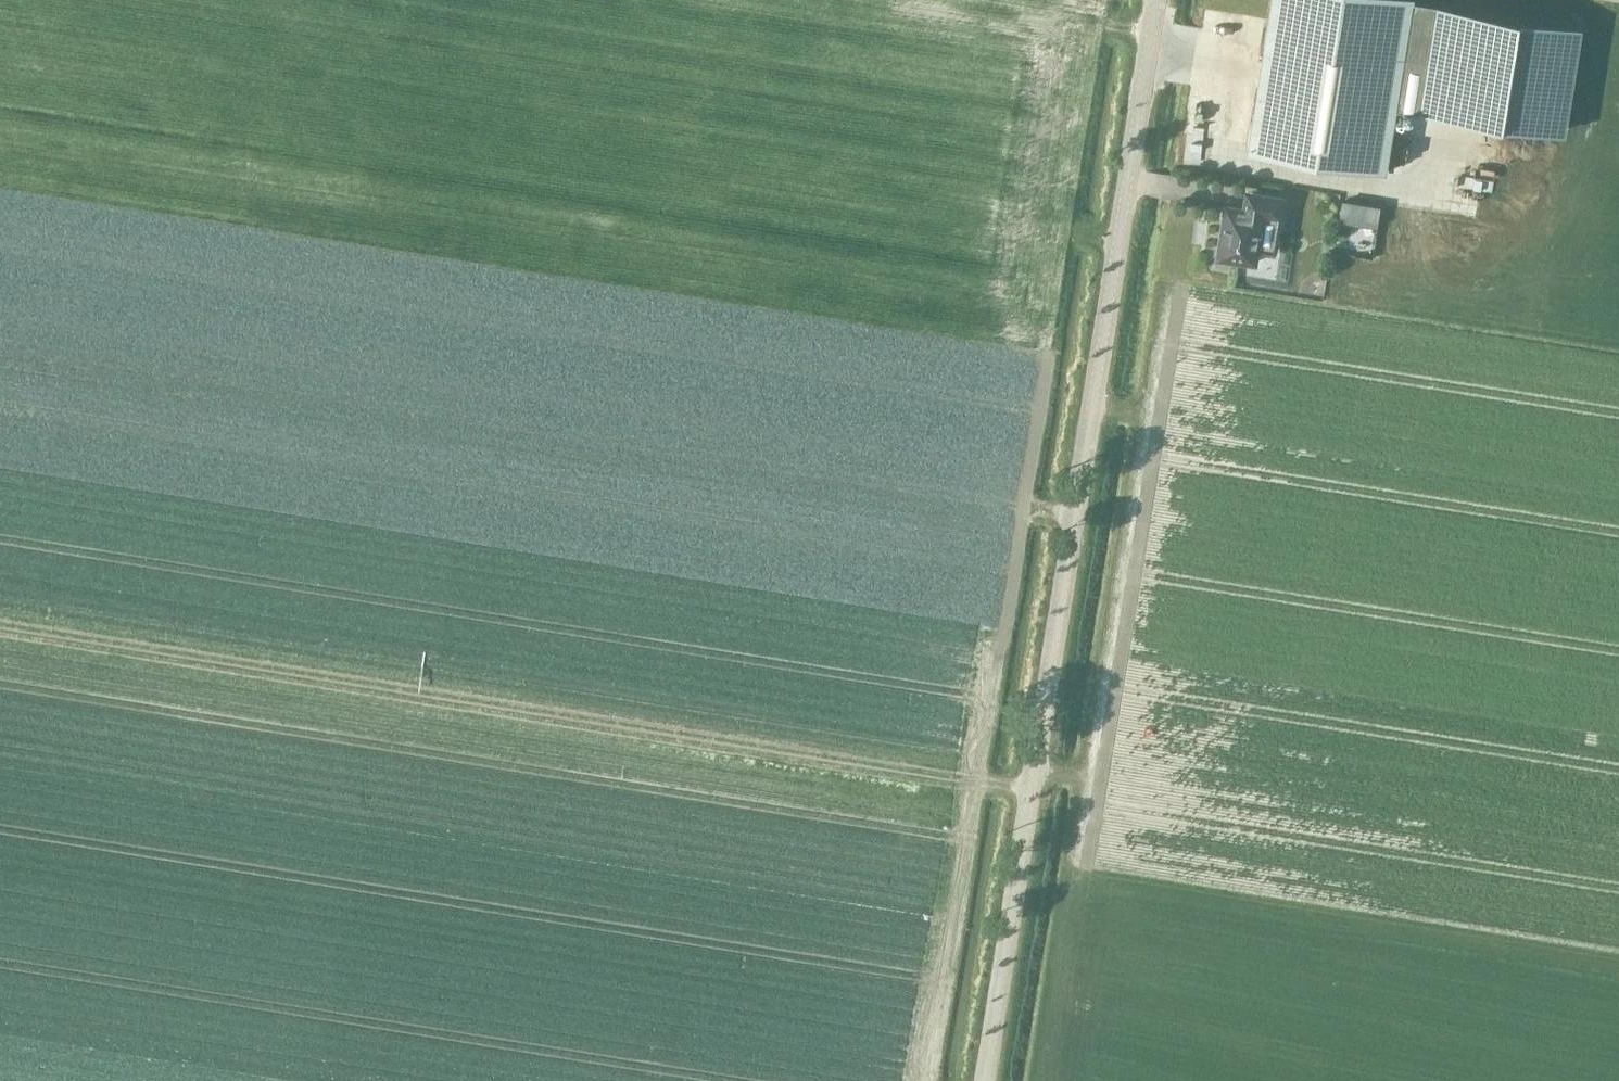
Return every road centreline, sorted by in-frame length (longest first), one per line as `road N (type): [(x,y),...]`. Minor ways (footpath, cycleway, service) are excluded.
road 1 (unclassified): [(986,1080),(1157,0)]

